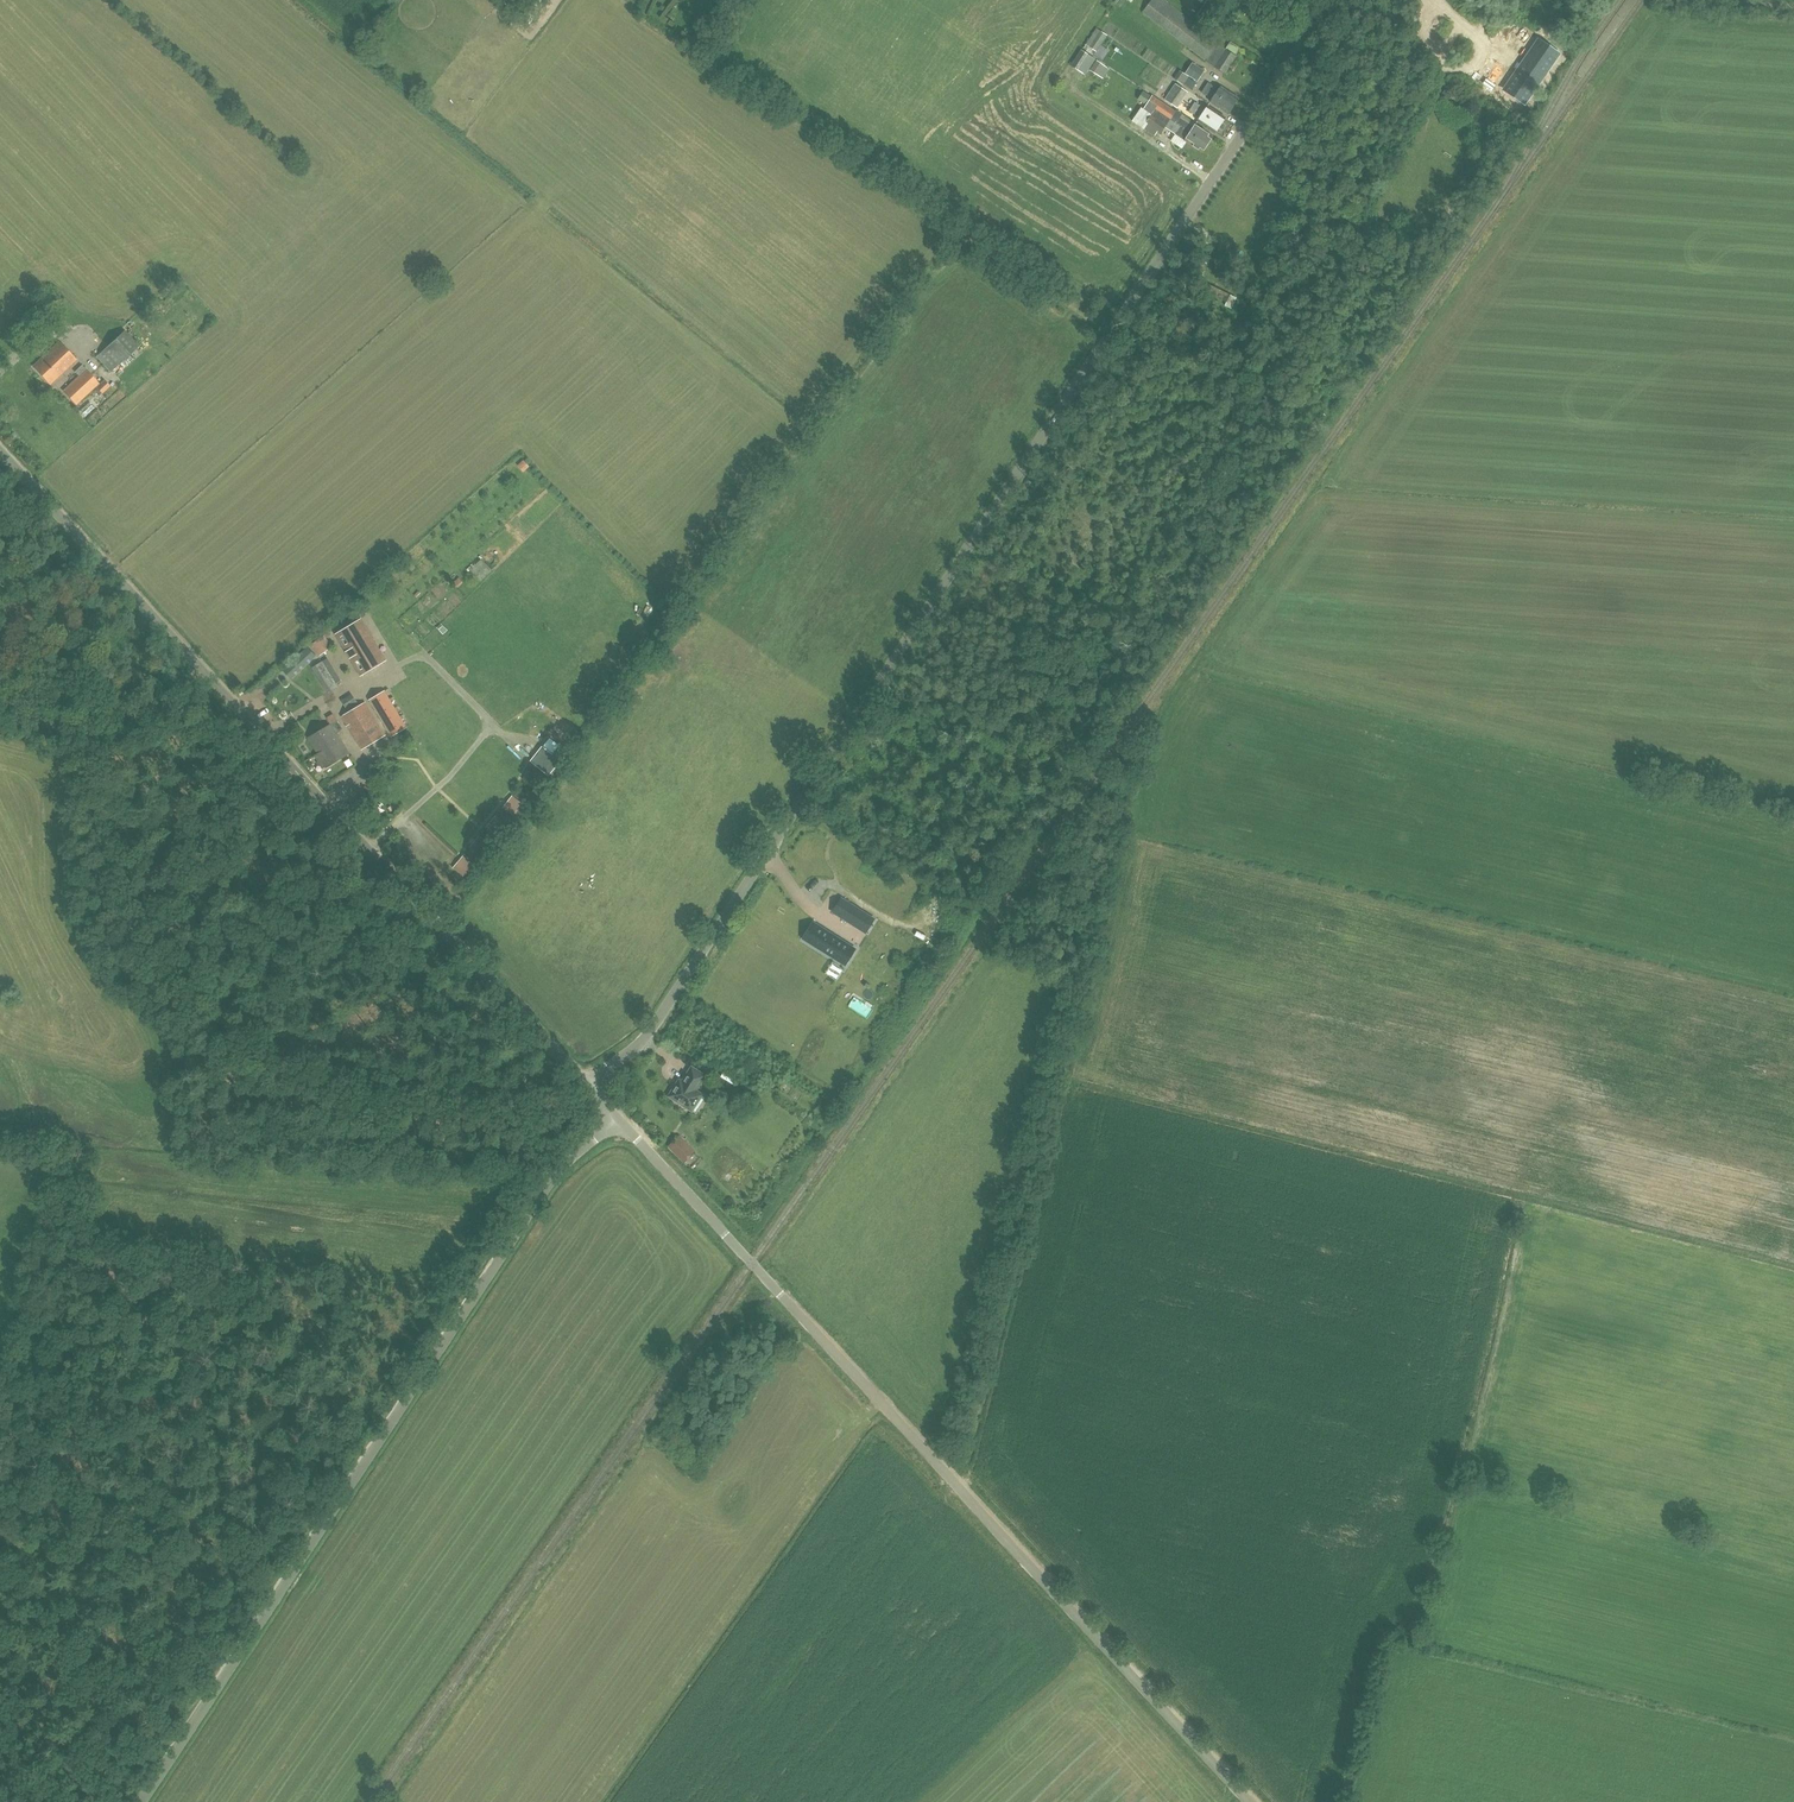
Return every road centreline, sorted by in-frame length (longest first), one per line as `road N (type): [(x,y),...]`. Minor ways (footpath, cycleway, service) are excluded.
road 1 (unclassified): [(589,1086),(660,1019),(1313,28),(1324,0)]
road 2 (unclassified): [(1250,1801),(617,1120)]
road 3 (unclassified): [(589,1086),(0,454)]
road 4 (unclassified): [(142,1801),(565,1163),(617,1120)]

